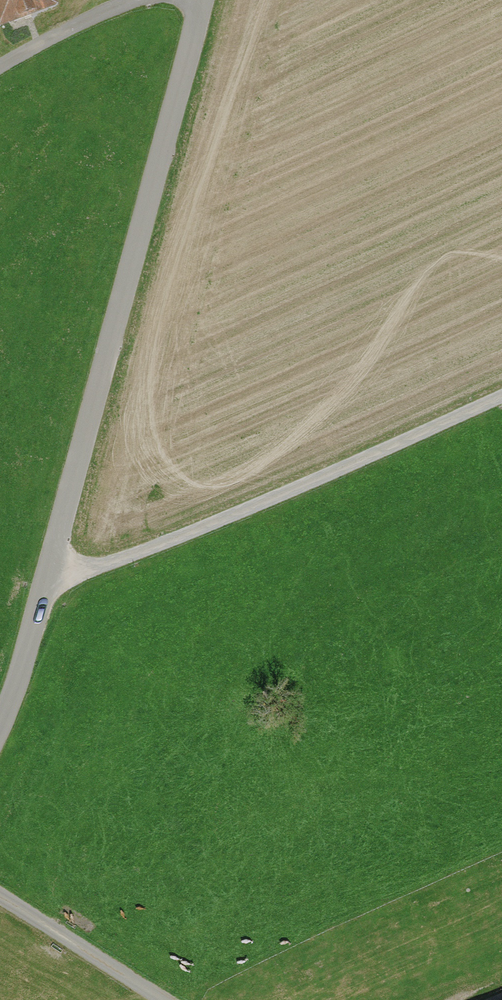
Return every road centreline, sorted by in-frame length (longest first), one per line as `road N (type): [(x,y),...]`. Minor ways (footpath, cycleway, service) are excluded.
road 1 (unclassified): [(0,742),(53,585),(205,0)]
road 2 (track): [(501,408),(53,585)]
road 3 (unclassified): [(172,999),(0,897)]
road 4 (track): [(131,0),(0,64)]

